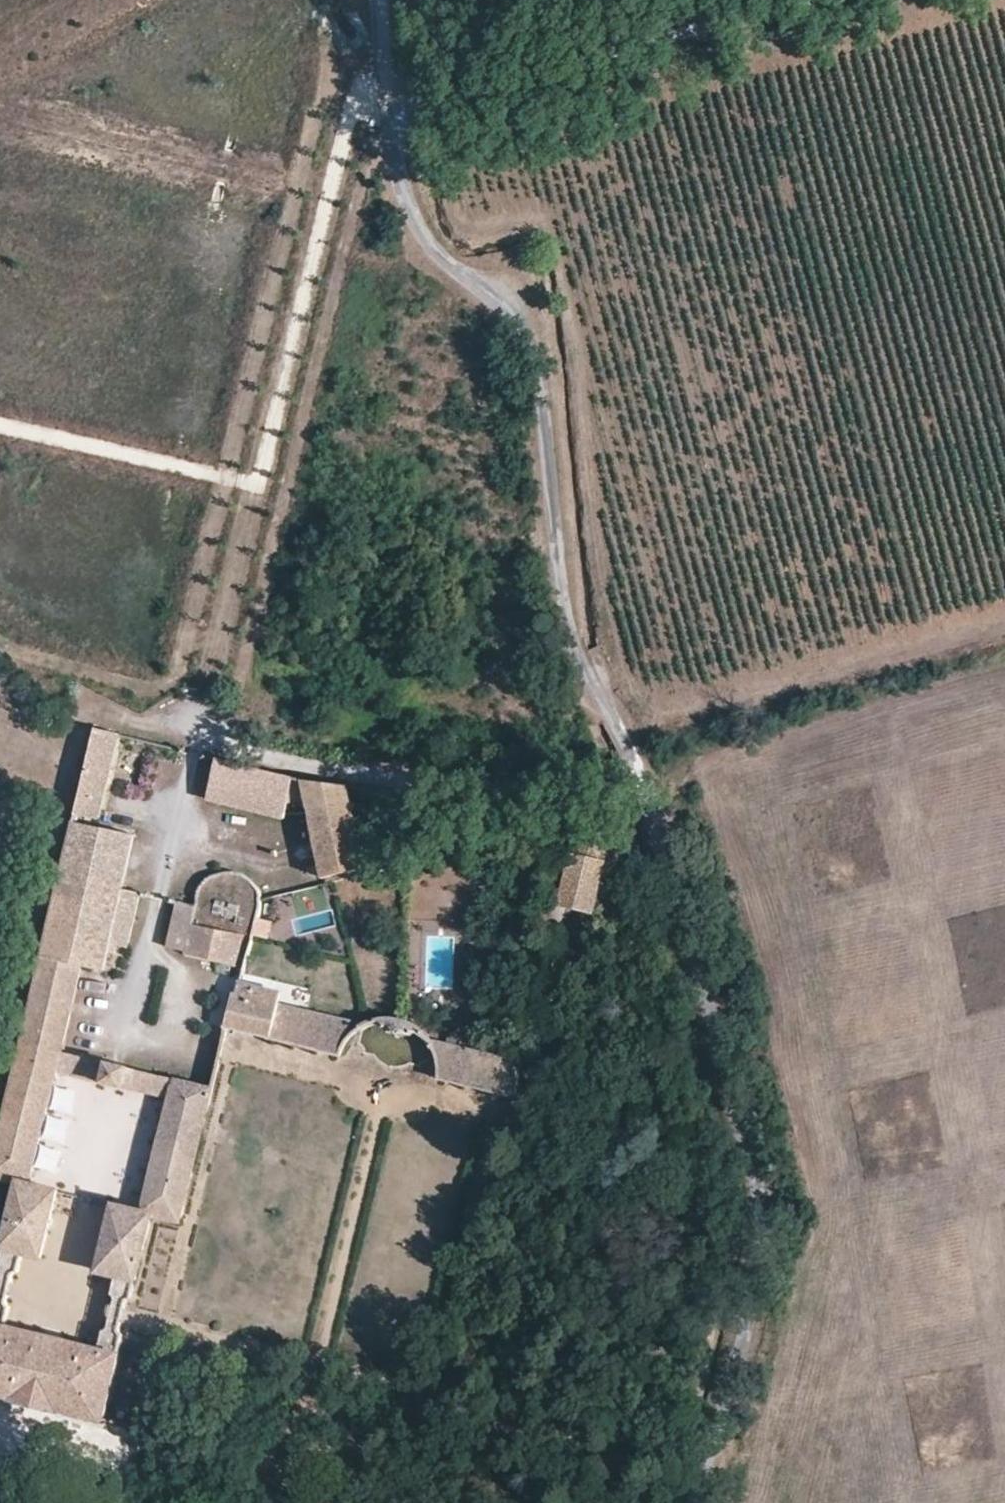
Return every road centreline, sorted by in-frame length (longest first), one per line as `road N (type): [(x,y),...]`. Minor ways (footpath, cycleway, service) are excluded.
road 1 (unclassified): [(377,0),(381,83),(416,224),(447,264),(530,316),(548,364),(603,694),(659,782),(787,1292),(714,1502)]

